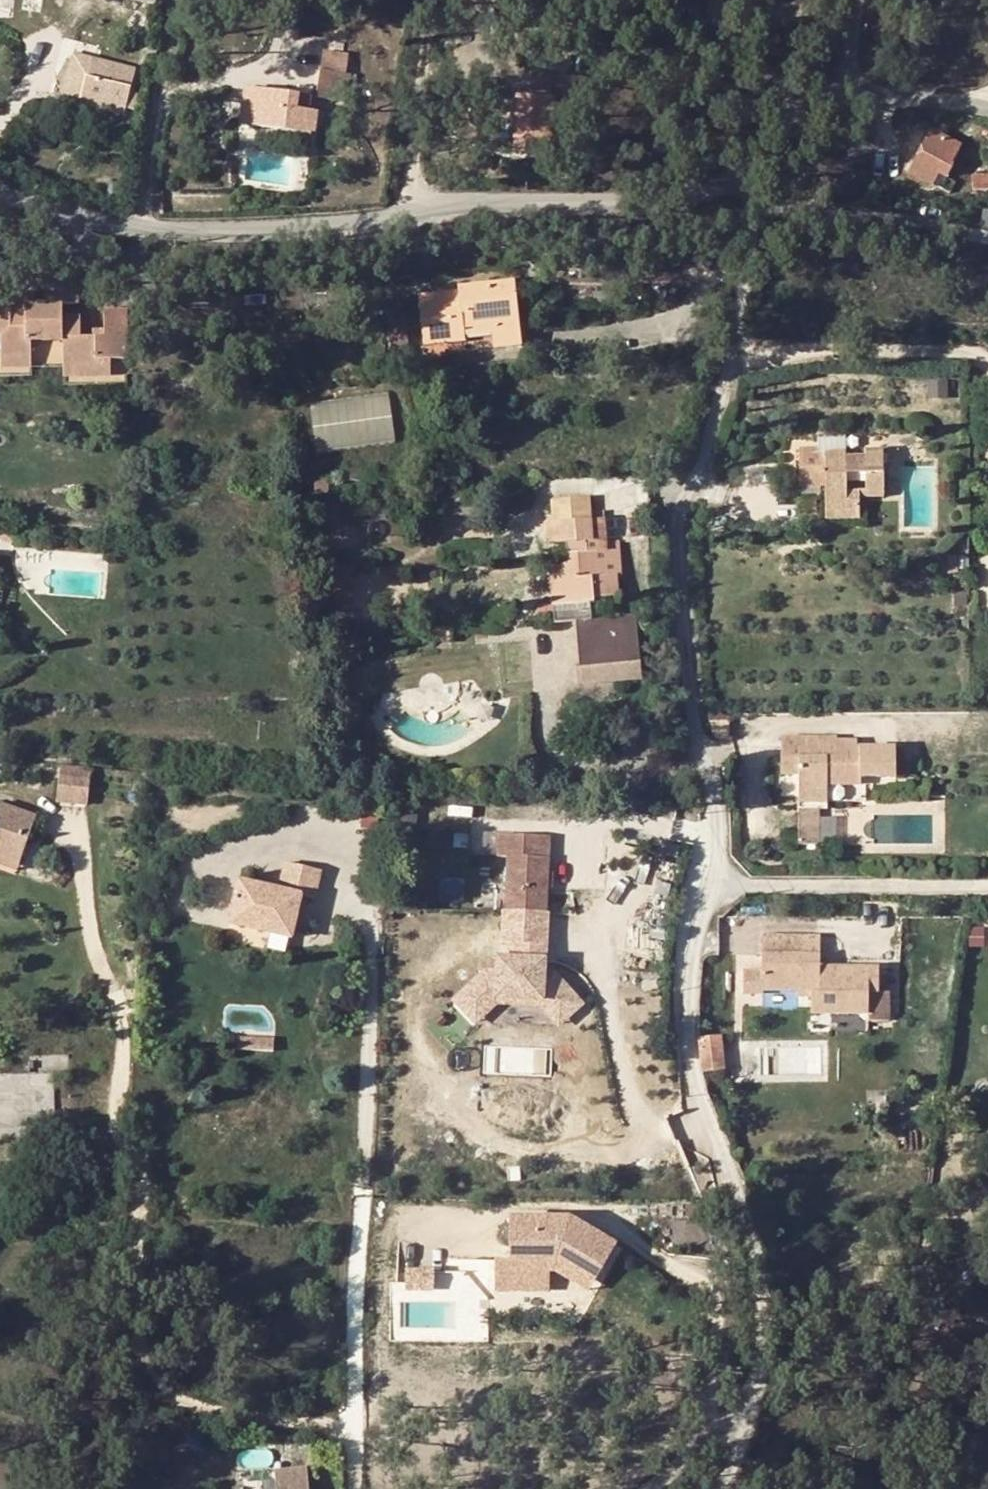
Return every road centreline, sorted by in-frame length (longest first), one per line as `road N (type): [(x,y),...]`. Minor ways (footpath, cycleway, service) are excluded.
road 1 (unclassified): [(741,169),(678,195),(140,224),(56,210),(0,188)]
road 2 (unclassified): [(741,169),(749,203),(746,283),(678,547),(698,757),(720,838),(716,883)]
road 3 (unclassified): [(716,883),(694,955),(689,1028),(699,1096),(738,1194),(763,1307),(762,1367),(747,1427),(711,1488)]
road 4 (unclassified): [(987,102),(921,95),(812,102),(783,119),(741,169)]
road 5 (unclassified): [(716,883),(987,885)]

